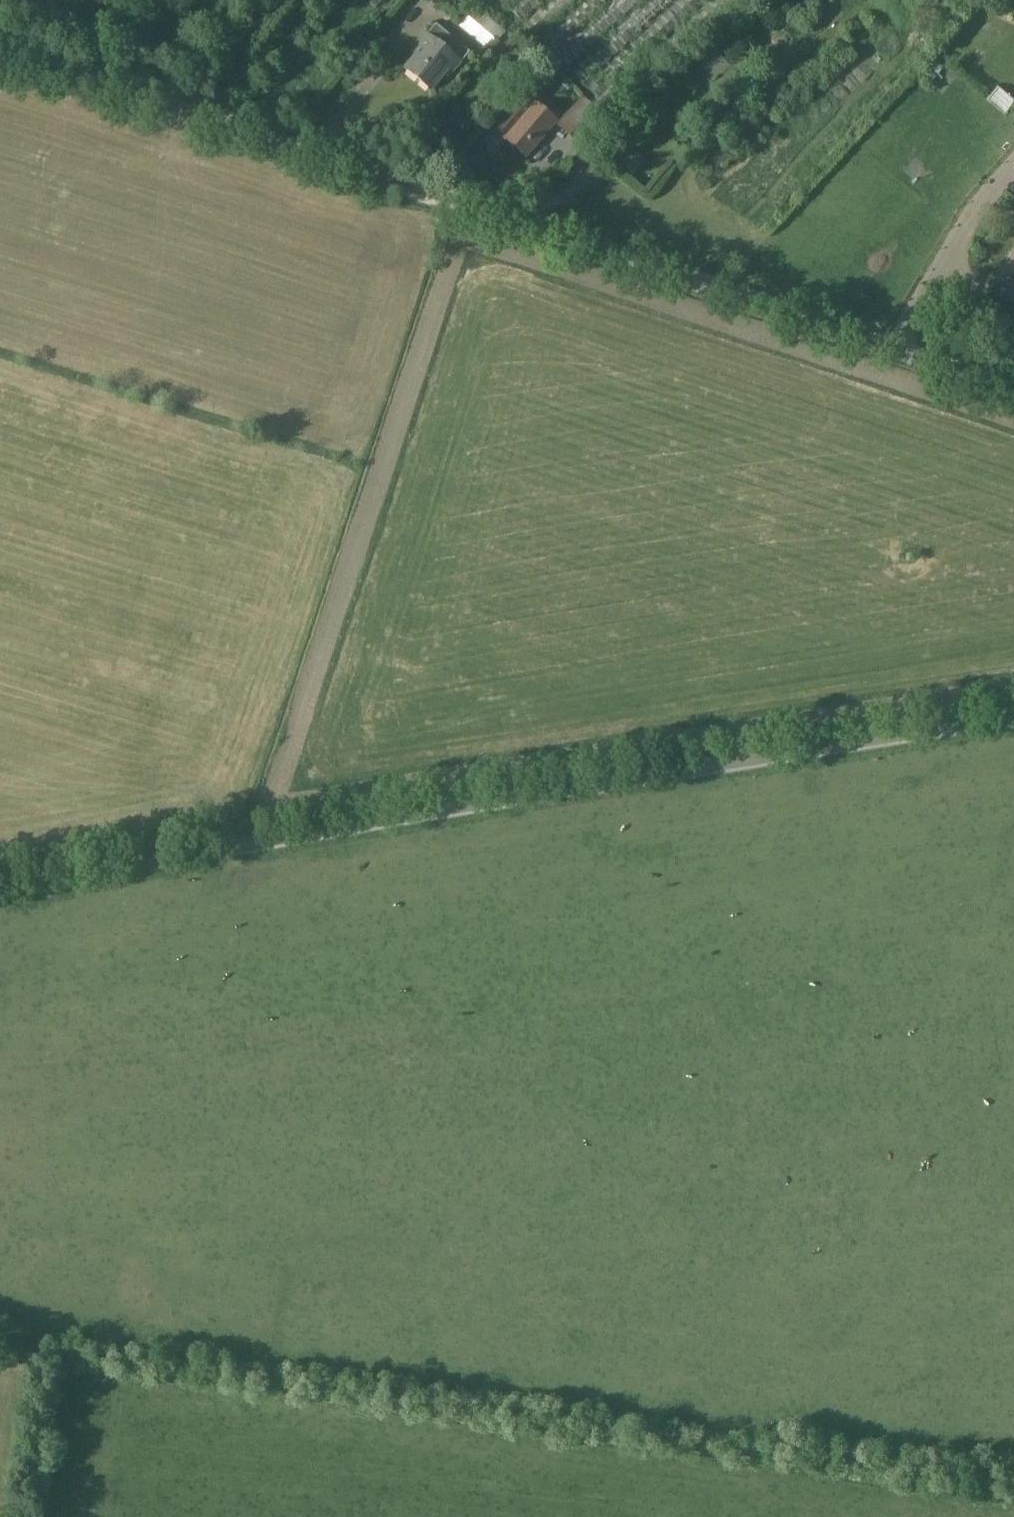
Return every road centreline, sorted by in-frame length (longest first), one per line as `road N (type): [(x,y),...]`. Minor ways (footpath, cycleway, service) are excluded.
road 1 (unclassified): [(1013,390),(0,56)]
road 2 (unclassified): [(0,894),(1013,712)]

